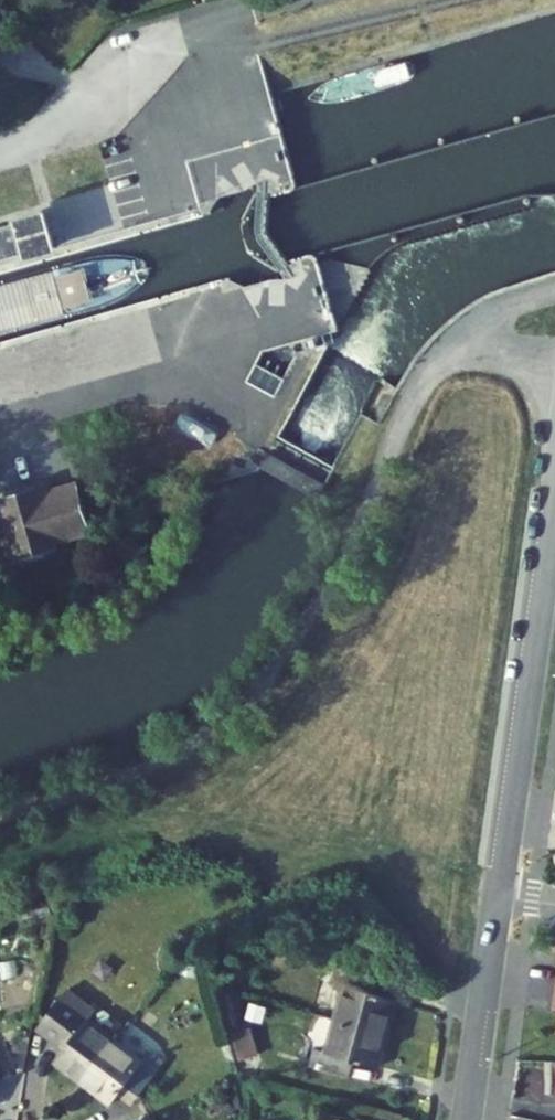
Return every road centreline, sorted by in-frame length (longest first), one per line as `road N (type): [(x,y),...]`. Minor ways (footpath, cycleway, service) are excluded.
road 1 (residential): [(554,509),(500,894)]
road 2 (residential): [(500,894),(468,1119)]

